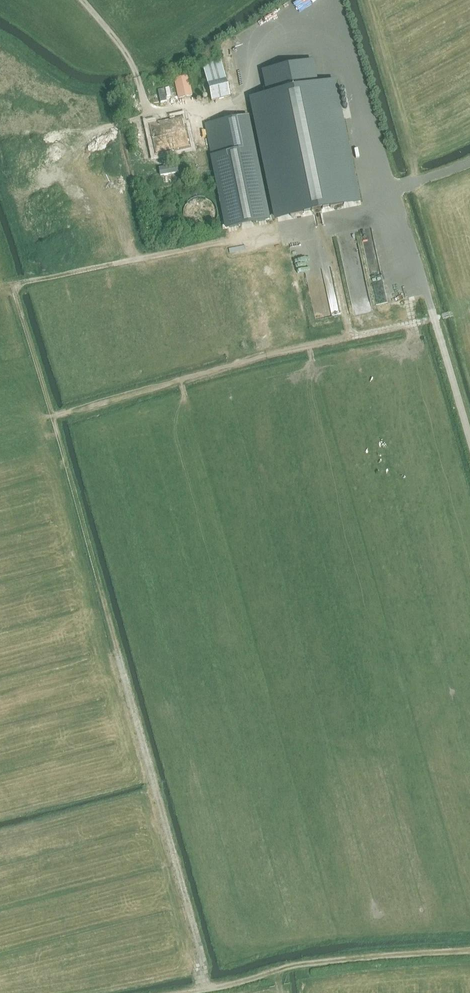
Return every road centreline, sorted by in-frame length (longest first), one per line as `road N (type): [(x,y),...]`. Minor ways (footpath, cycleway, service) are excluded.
road 1 (track): [(206,990),(55,415),(16,285),(3,286)]
road 2 (track): [(452,313),(55,415)]
road 3 (track): [(16,285),(400,201)]
road 4 (track): [(396,188),(373,178),(330,26),(246,68),(248,91),(213,104)]
road 5 (track): [(181,992),(300,962),(469,947)]
road 6 (track): [(413,180),(365,0)]
road 7 (track): [(435,318),(396,188)]
road 8 (track): [(435,318),(469,440)]

